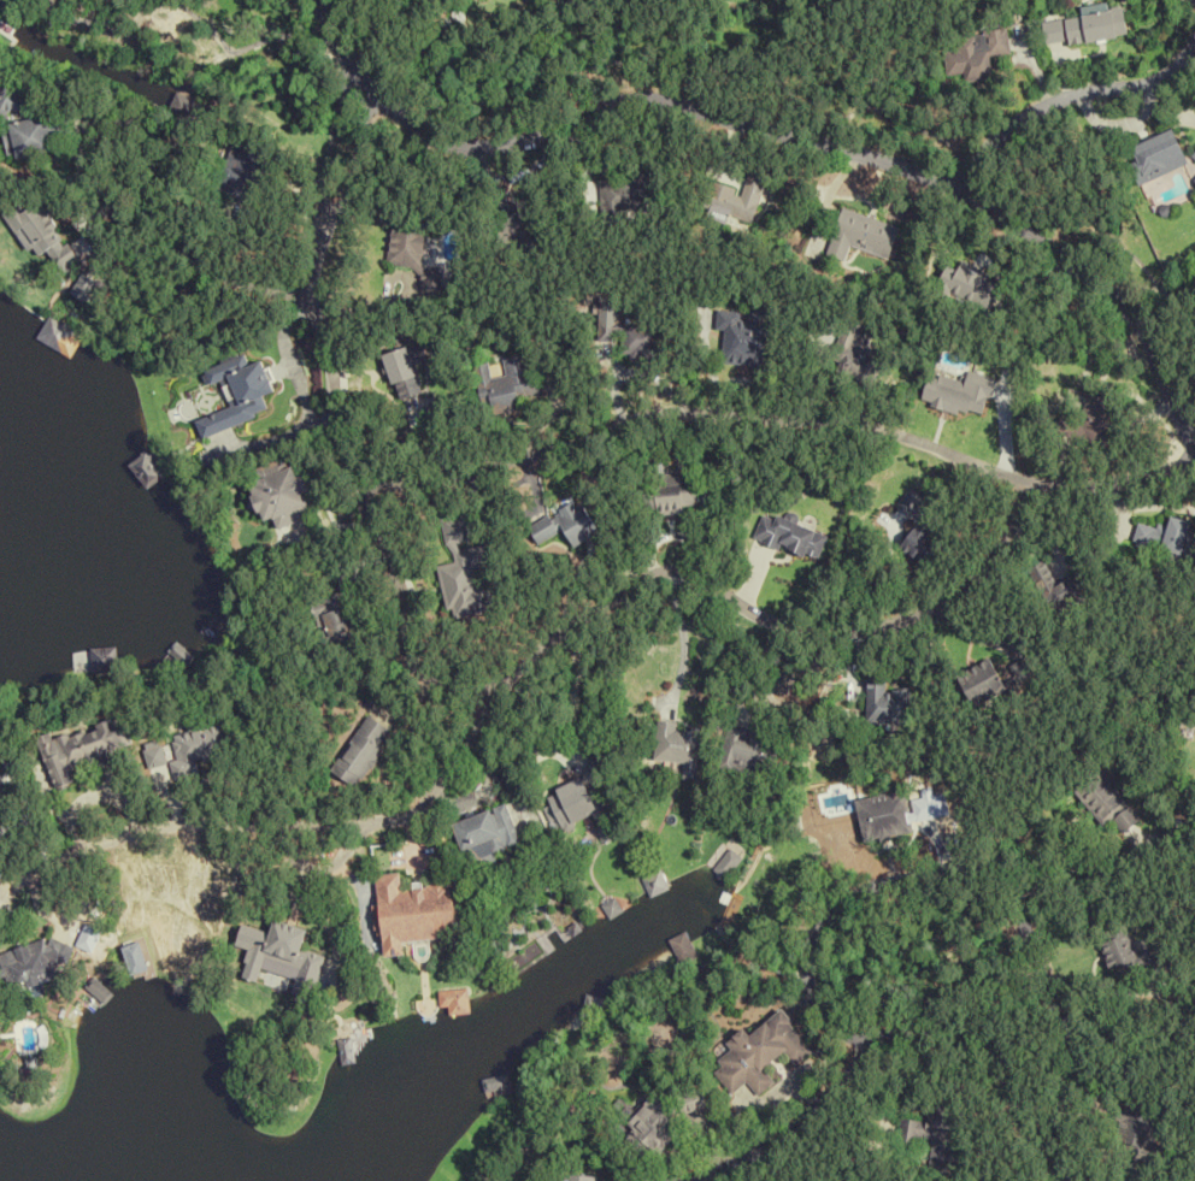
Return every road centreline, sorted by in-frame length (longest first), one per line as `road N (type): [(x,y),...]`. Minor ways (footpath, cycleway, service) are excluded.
road 1 (residential): [(0,887),(40,863),(167,828),(400,820),(419,805),(522,659),(610,595),(671,568),(694,571),(763,615),(802,624),(936,616),(985,578),(1016,524),(1023,479)]
road 2 (residential): [(1194,445),(1118,302),(1044,236),(973,197),(681,100),(643,95),(616,95),(525,138),(482,147),(440,141),(367,91),(322,29),(313,0)]
road 3 (residential): [(357,500),(460,466),(551,454),(695,414),(884,431),(956,461),(1047,483),(1128,484),(1194,461)]
road 4 (residential): [(408,126),(360,157),(322,213),(308,303),(326,418),(396,590),(401,654),(413,671),(487,709)]
road 5 (residential): [(686,1180),(808,1118),(937,982),(972,968),(1000,972),(1050,1003),(1067,1035),(1058,1122),(1124,1180)]
road 6 (residential): [(1194,41),(1166,75),(1138,89),(1050,102),(1019,119),(972,159),(958,190)]
road 7 (residential): [(116,213),(217,271),(308,294)]
road 8 (residential): [(869,1051),(916,1099),(988,1112),(1054,1104)]

